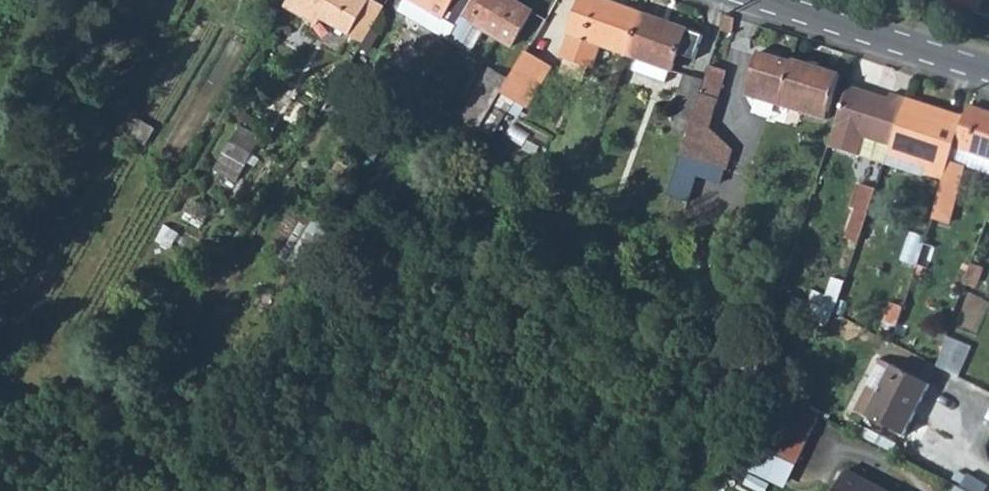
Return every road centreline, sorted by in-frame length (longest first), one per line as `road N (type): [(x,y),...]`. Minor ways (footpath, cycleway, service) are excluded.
road 1 (tertiary): [(988,70),(775,0)]

